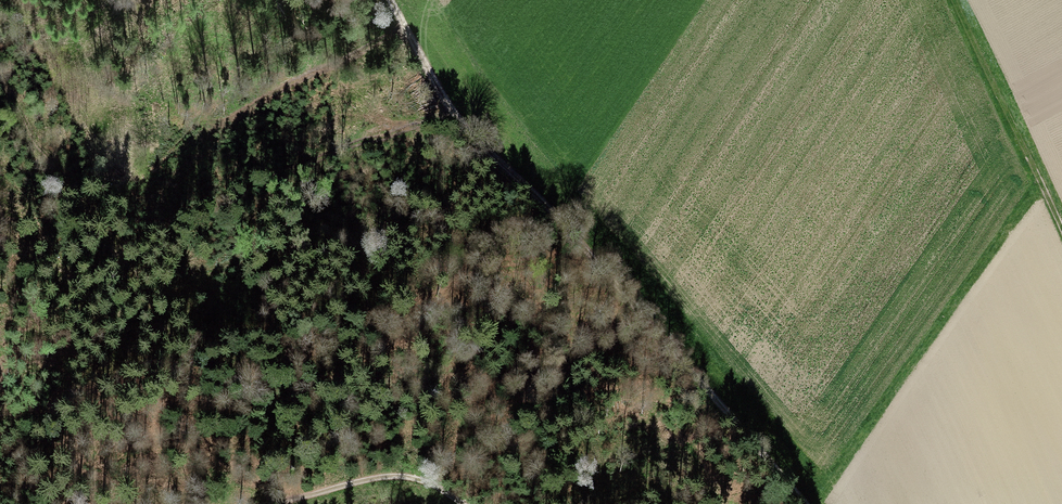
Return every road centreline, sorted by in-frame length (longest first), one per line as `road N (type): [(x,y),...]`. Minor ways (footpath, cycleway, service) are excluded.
road 1 (track): [(390,0),(461,123),(572,233),(807,503)]
road 2 (track): [(465,503),(394,477),(279,503)]

